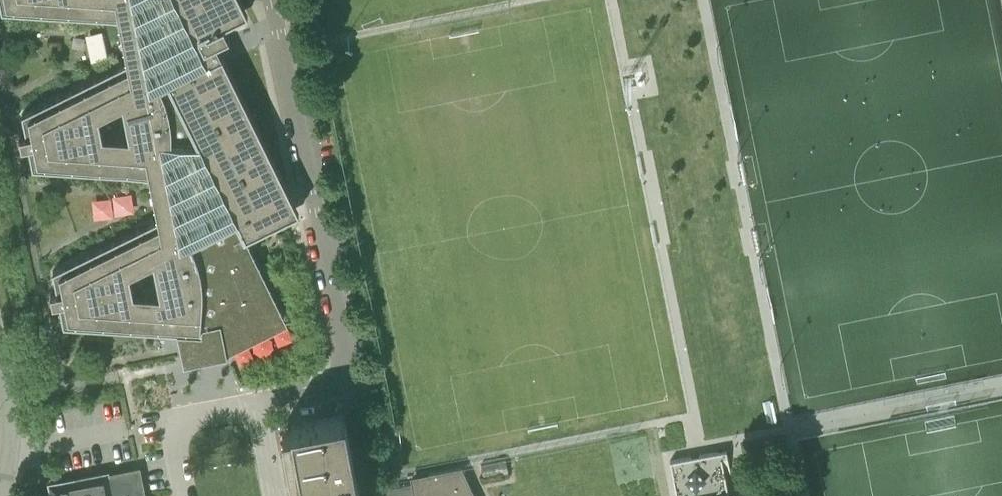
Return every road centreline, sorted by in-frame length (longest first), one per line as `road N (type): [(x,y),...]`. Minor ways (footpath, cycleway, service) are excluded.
road 1 (residential): [(261,405),(349,389),(272,0)]
road 2 (residential): [(185,495),(171,422),(261,405)]
road 3 (residential): [(0,484),(9,433),(0,353)]

